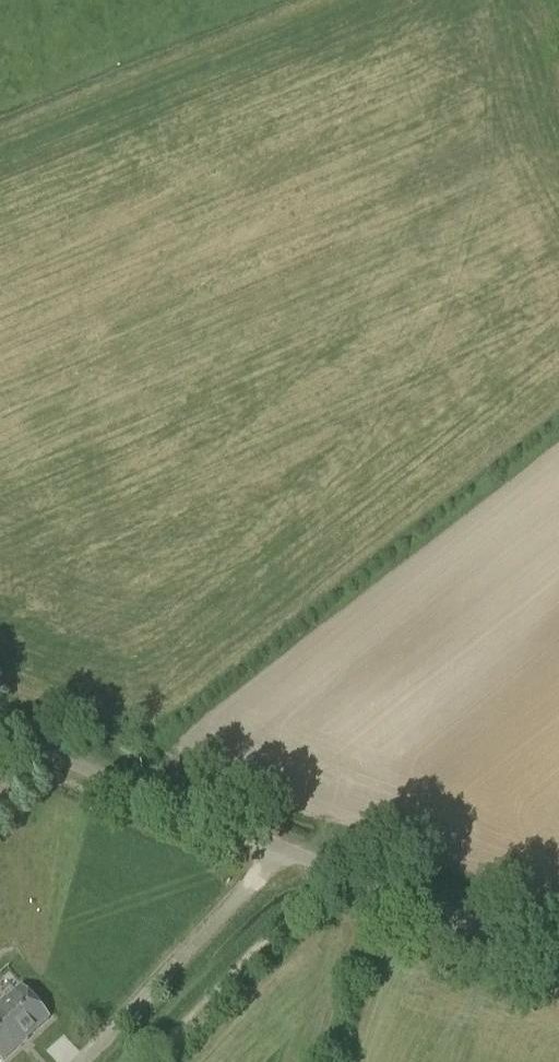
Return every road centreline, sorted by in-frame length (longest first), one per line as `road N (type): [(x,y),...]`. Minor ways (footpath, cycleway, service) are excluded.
road 1 (unclassified): [(558,956),(0,731)]

